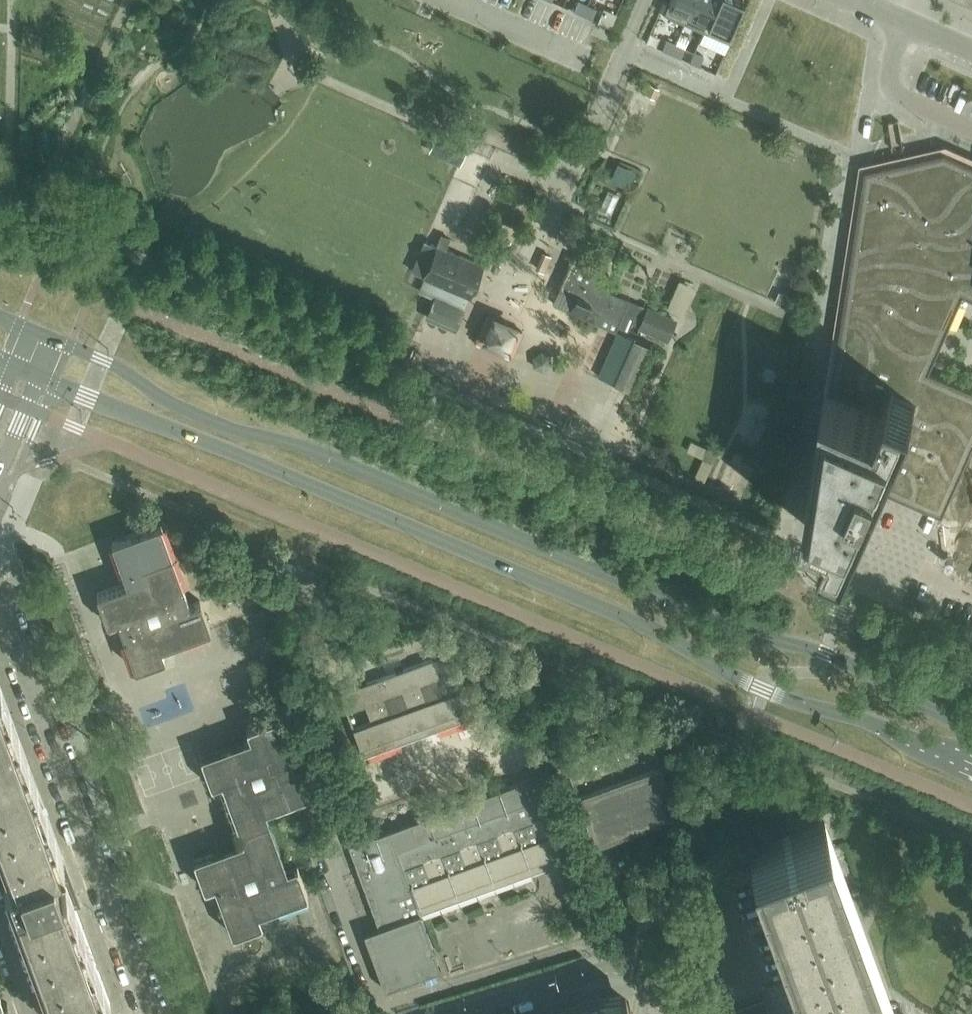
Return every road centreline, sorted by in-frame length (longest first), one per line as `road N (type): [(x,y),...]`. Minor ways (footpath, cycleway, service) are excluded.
road 1 (secondary): [(48,379),(649,629),(759,690),(854,718),(971,769)]
road 2 (secondary): [(971,725),(827,656),(731,628),(65,341)]
road 3 (unclassified): [(149,1013),(10,635)]
road 4 (unclassified): [(663,1013),(647,985),(609,972),(474,1013)]
road 5 (residential): [(971,51),(854,0)]
road 6 (unclassified): [(0,491),(48,379)]

